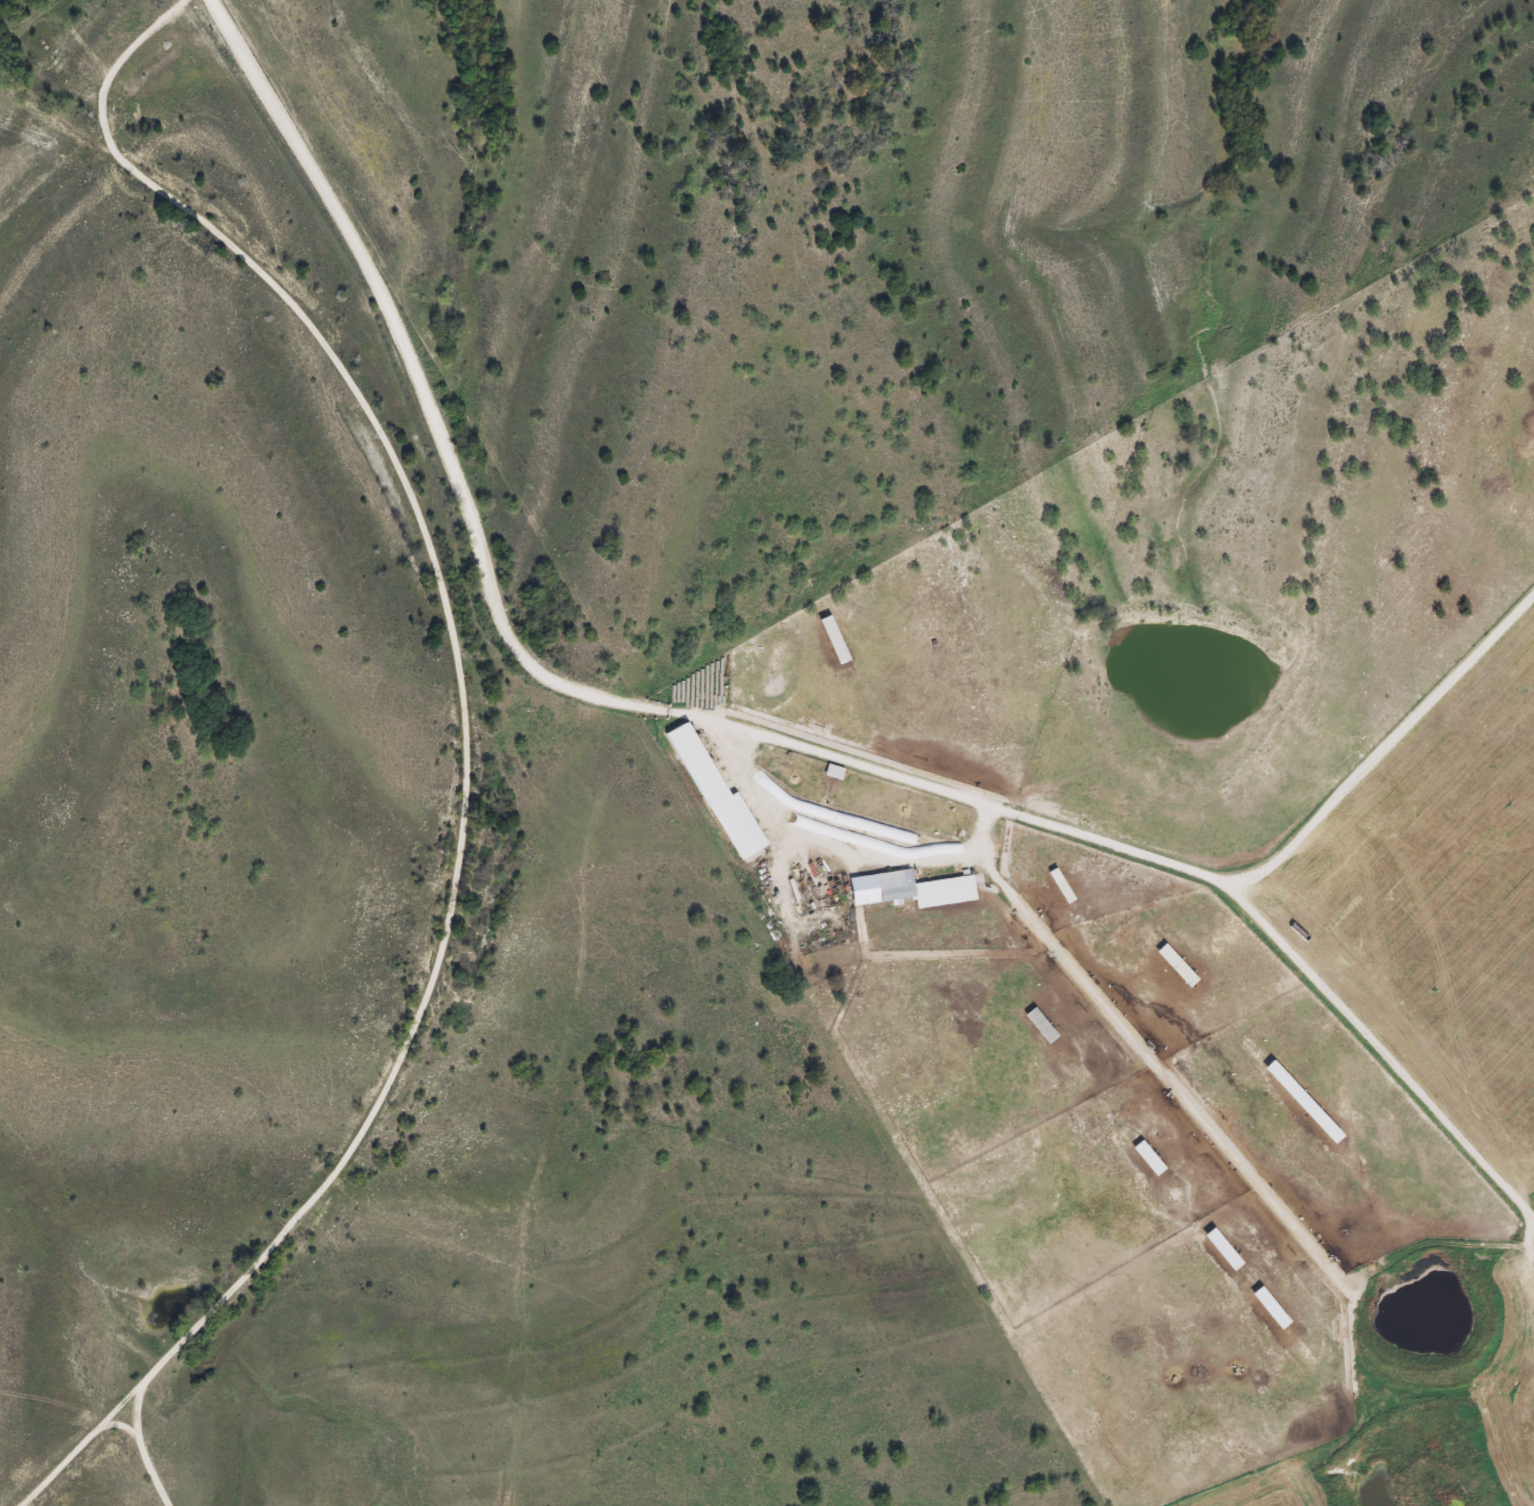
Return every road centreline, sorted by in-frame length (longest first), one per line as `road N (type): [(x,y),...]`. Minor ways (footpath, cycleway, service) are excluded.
road 1 (residential): [(1244,895),(1533,594)]

